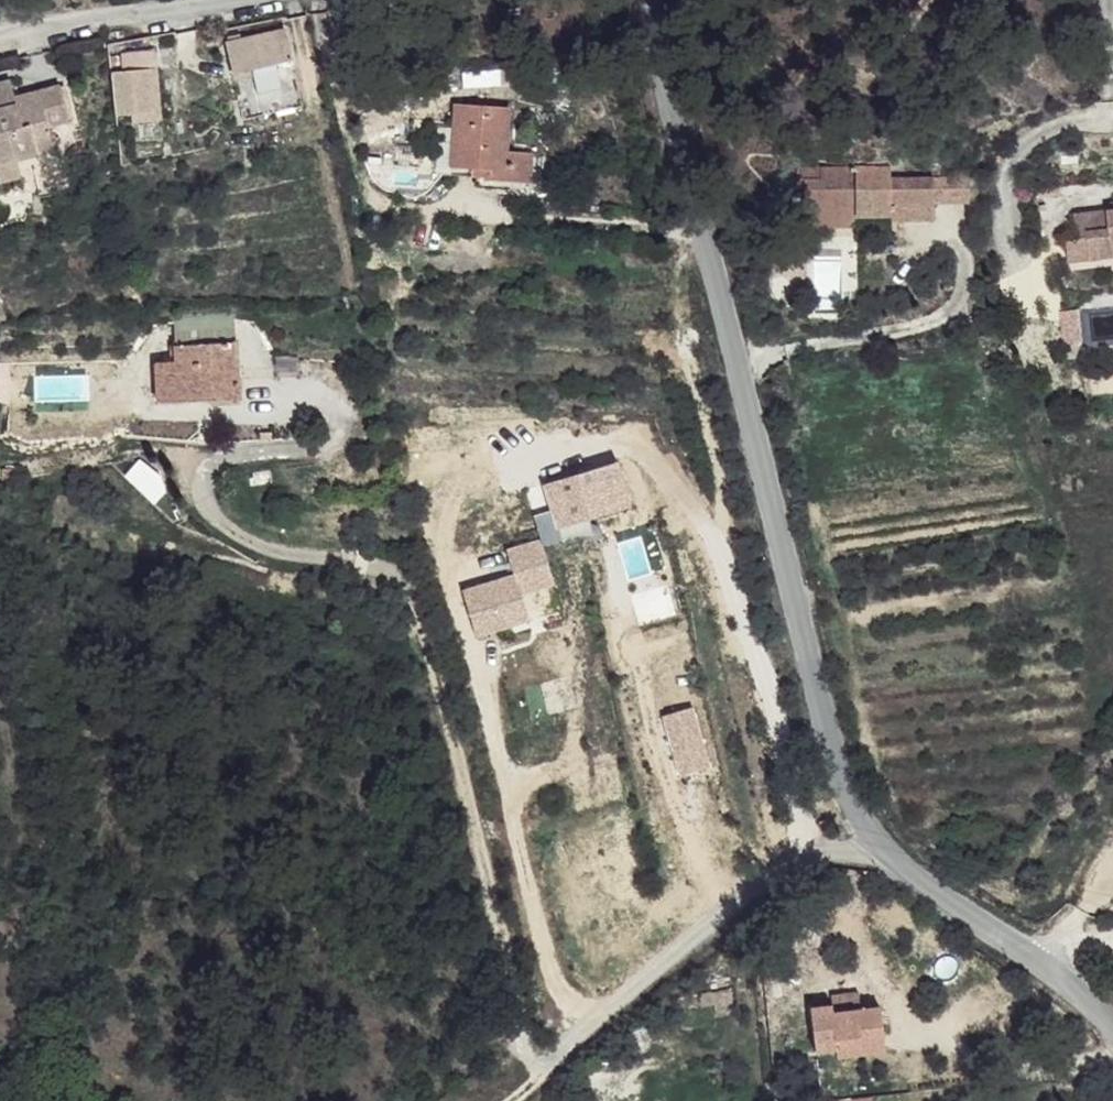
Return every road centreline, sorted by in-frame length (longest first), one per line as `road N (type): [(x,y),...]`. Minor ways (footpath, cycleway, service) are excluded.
road 1 (tertiary): [(1112,1036),(1029,951),(938,895),(873,840),(837,747),(685,155),(673,0)]
road 2 (residential): [(244,0),(0,40)]

